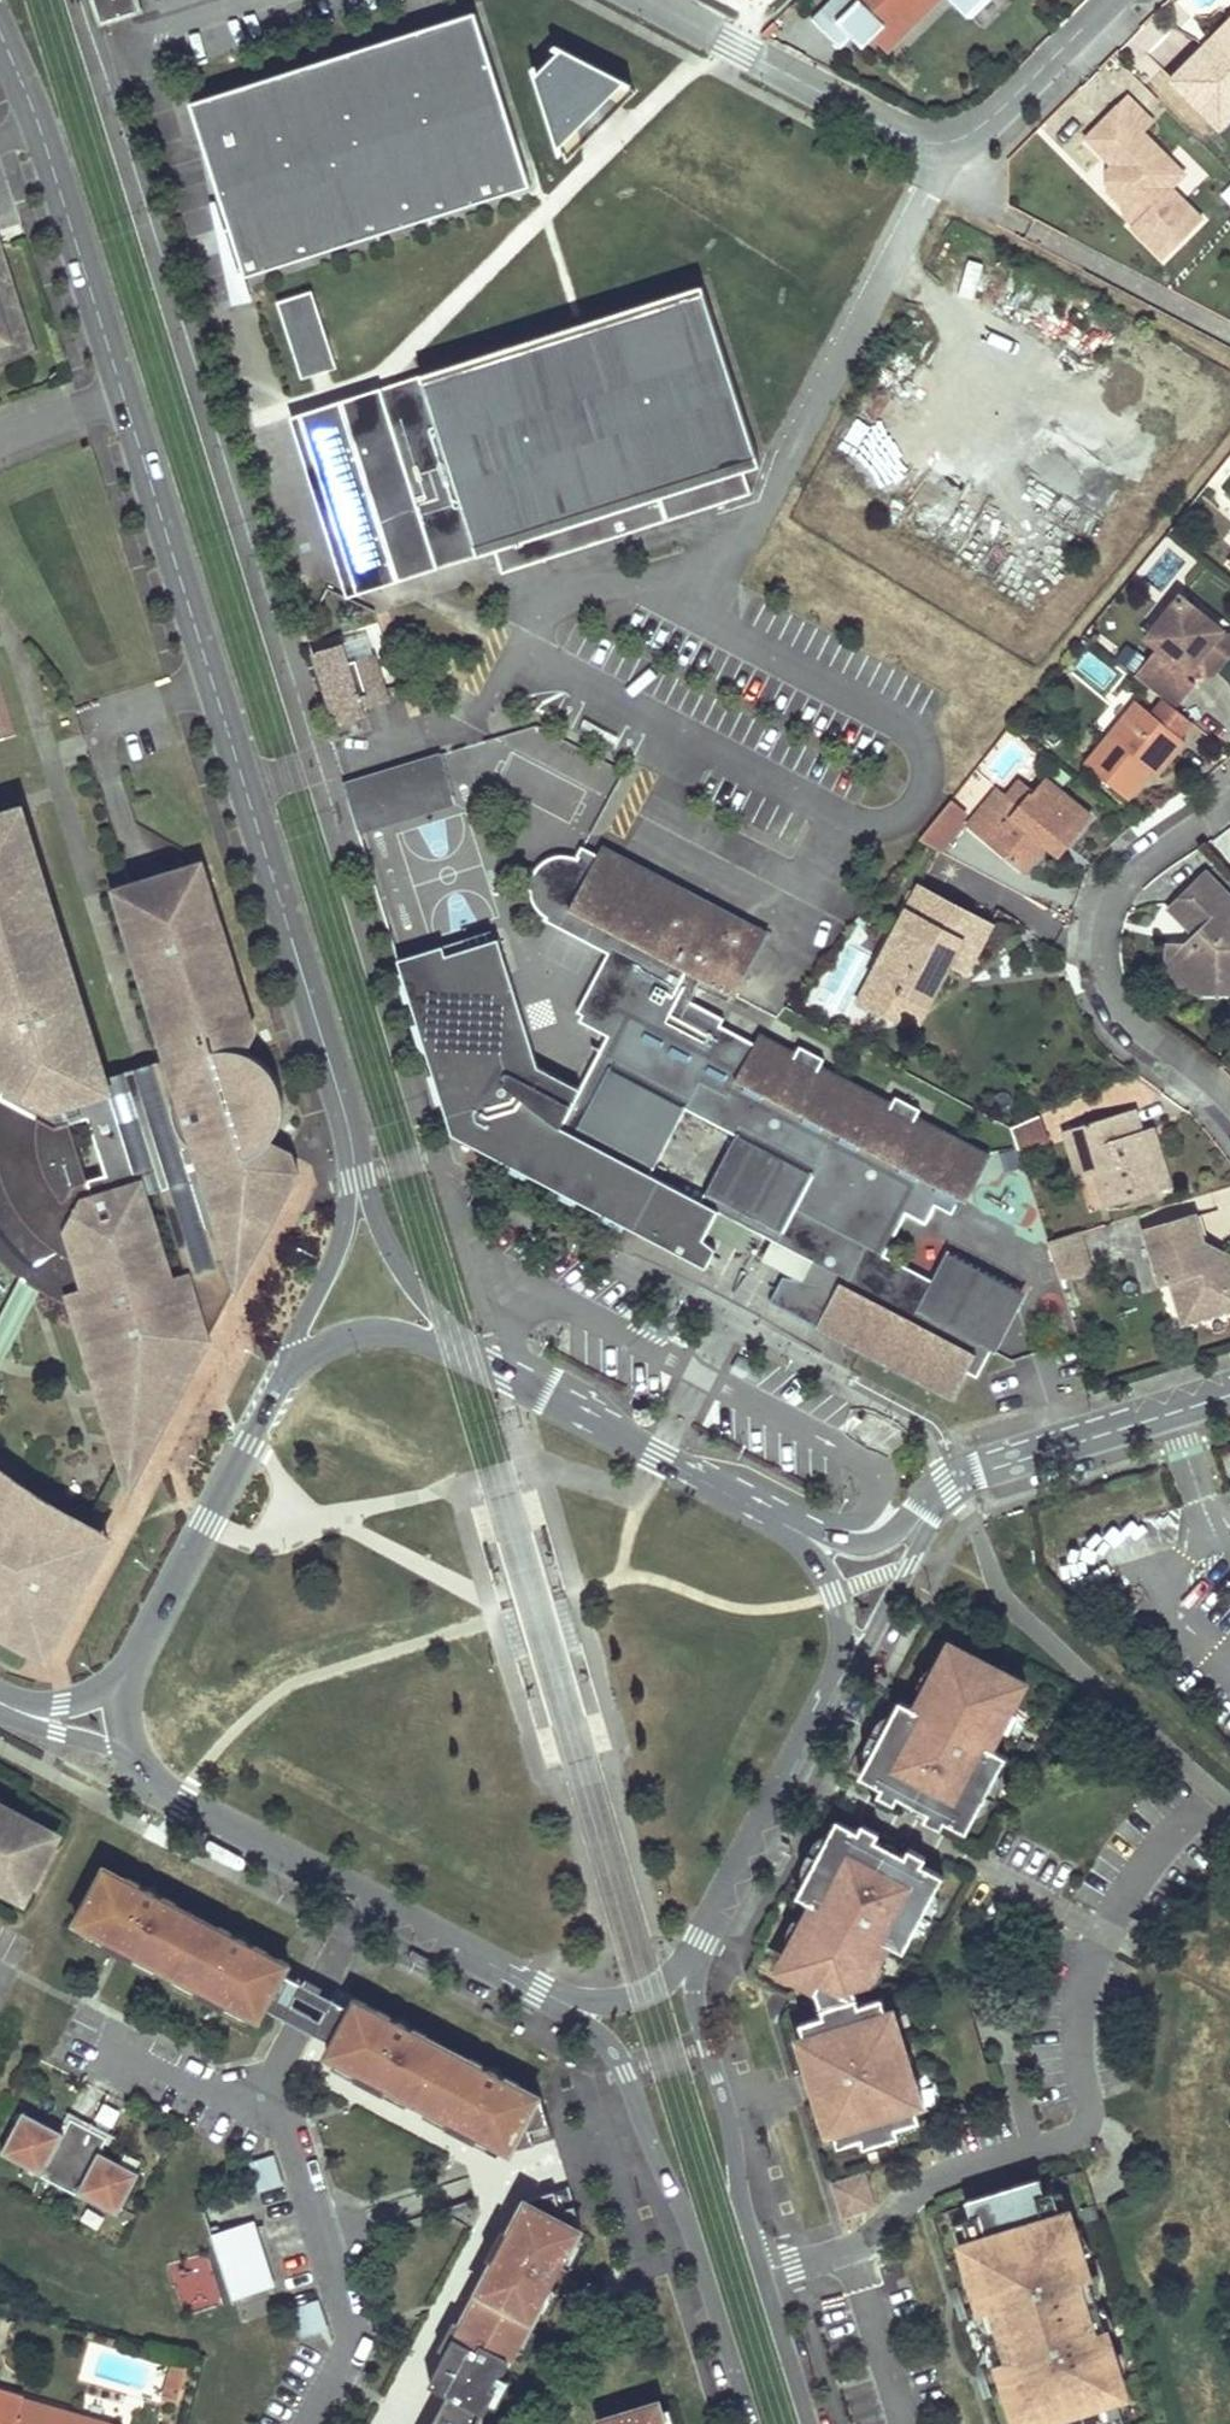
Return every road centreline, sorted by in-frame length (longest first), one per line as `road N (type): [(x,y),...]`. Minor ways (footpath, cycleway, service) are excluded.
road 1 (residential): [(357,1179),(336,1080),(245,787),(23,79),(0,31)]
road 2 (residential): [(645,0),(906,145),(937,151),(976,143),(1009,122),(1130,0)]
road 3 (residential): [(808,2423),(739,2197),(732,2129),(696,2014),(701,1940)]
road 4 (residential): [(539,1989),(606,2038),(625,2074),(680,2209),(749,2423)]
road 5 (residential): [(1229,1099),(1127,1016),(1113,992),(1105,937),(1112,905),(1130,879),(1229,801)]
road 6 (tertiary): [(296,1361),(124,1684)]
road 7 (residential): [(254,2112),(287,2130),(354,2339),(308,2423)]
road 8 (tertiary): [(780,1511),(658,1458),(529,1377),(469,1350)]
road 9 (tertiary): [(1229,1396),(955,1482),(932,1501)]
road 10 (tertiary): [(701,1940),(846,1671)]
road 11 (tertiary): [(127,1753),(167,1794),(364,1897)]
road 12 (residential): [(364,1897),(254,2112)]
road 13 (residential): [(469,1350),(409,1281),(357,1179)]
road 14 (tertiary): [(364,1897),(539,1989)]
road 15 (tertiary): [(846,1671),(860,1661),(931,1524),(932,1501)]
road 16 (residential): [(357,1179),(329,1271),(301,1323),(296,1361)]
road 17 (tertiary): [(539,1989),(600,2000),(639,1996),(672,1977),(701,1940)]
road 18 (tertiary): [(469,1350),(366,1333),(322,1344),(296,1361)]
road 19 (tertiary): [(846,1671),(826,1568),(780,1511)]
road 20 (tertiary): [(932,1501),(885,1539),(858,1547),(780,1511)]
road 21 (residential): [(100,2046),(254,2112)]

